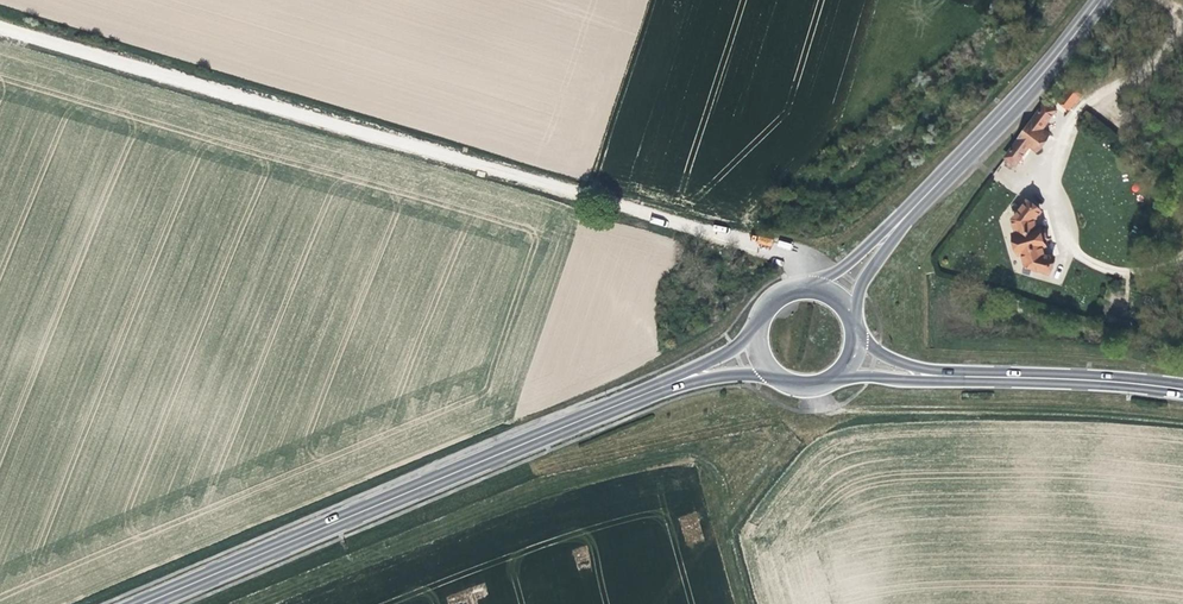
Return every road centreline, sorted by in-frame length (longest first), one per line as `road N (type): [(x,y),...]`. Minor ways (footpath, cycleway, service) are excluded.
road 1 (track): [(794,290),(798,258),(0,27)]
road 2 (primary): [(145,603),(633,397)]
road 3 (track): [(1182,262),(1099,267),(1065,242),(1044,170),(1060,129),(1095,104)]
road 4 (secondary): [(917,202),(1098,0)]
road 5 (primary): [(961,378),(1182,390)]
road 6 (secondary): [(917,202),(851,261),(799,290)]
road 7 (secondary): [(848,322),(860,284),(917,202)]
road 8 (primary): [(633,397),(711,378),(770,376)]
road 9 (primary): [(753,330),(711,361),(633,397)]
road 10 (primary): [(829,380),(961,378)]
road 11 (primary): [(961,378),(897,362),(850,329)]
road 12 (track): [(1095,104),(1182,20)]

